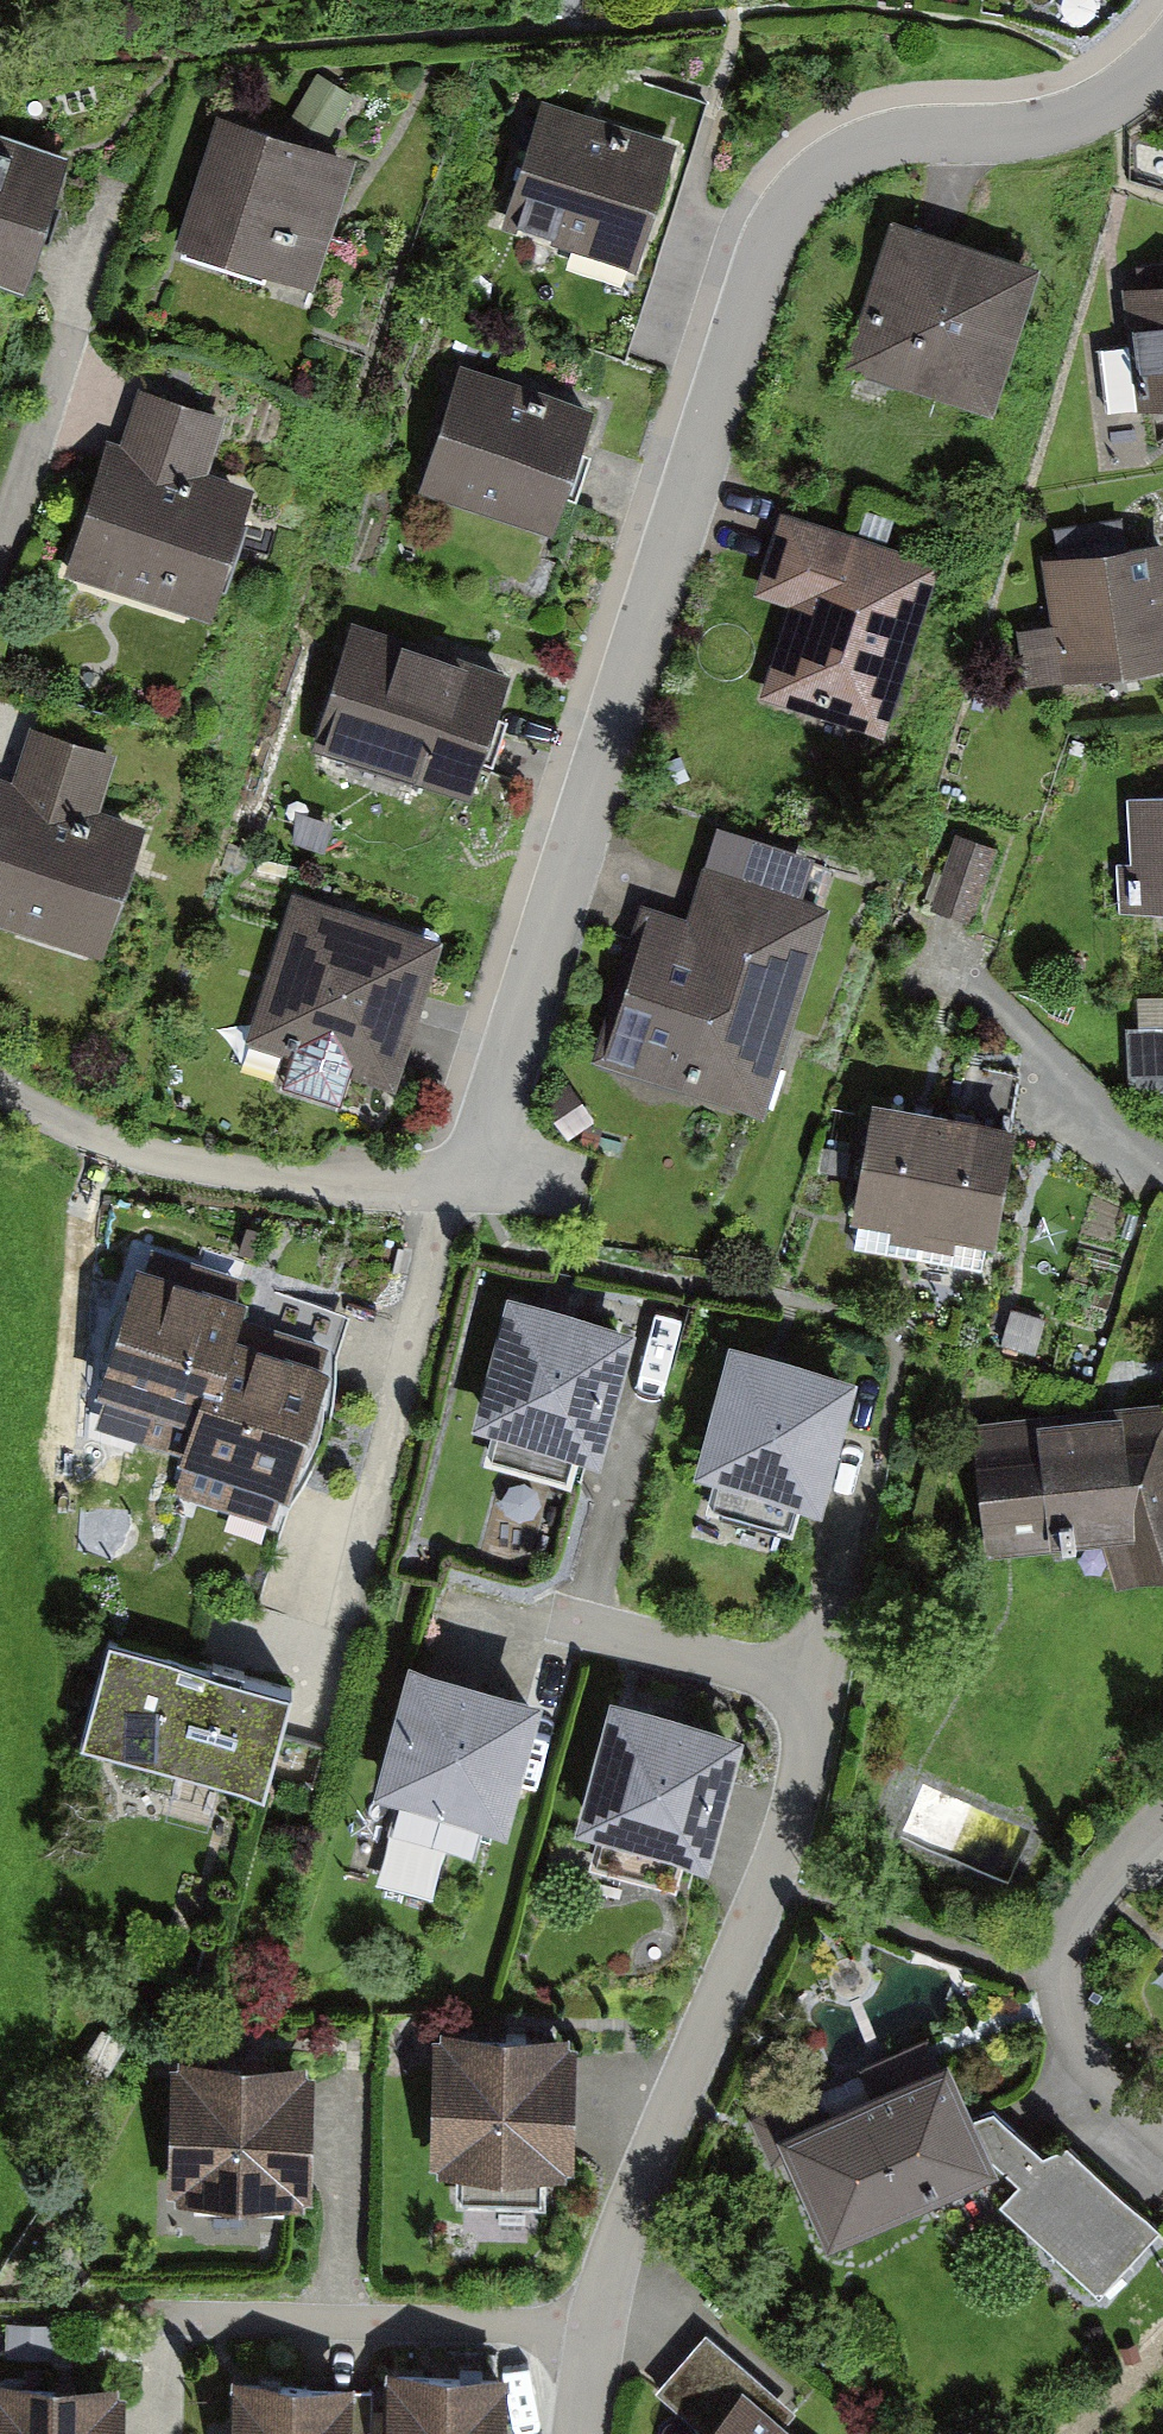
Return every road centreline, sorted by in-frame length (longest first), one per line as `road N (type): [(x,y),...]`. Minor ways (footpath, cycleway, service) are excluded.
road 1 (residential): [(460,1180),(775,226),(830,165),(879,143),(1066,122),(1107,104),(1162,59)]
road 2 (residential): [(575,2433),(621,2260),(792,1822),(819,1675),(581,1620)]
road 3 (residential): [(460,1180),(322,1714)]
road 4 (residential): [(1162,1828),(1108,1872),(1070,1927),(1062,1983),(1067,2039),(1162,2135)]

